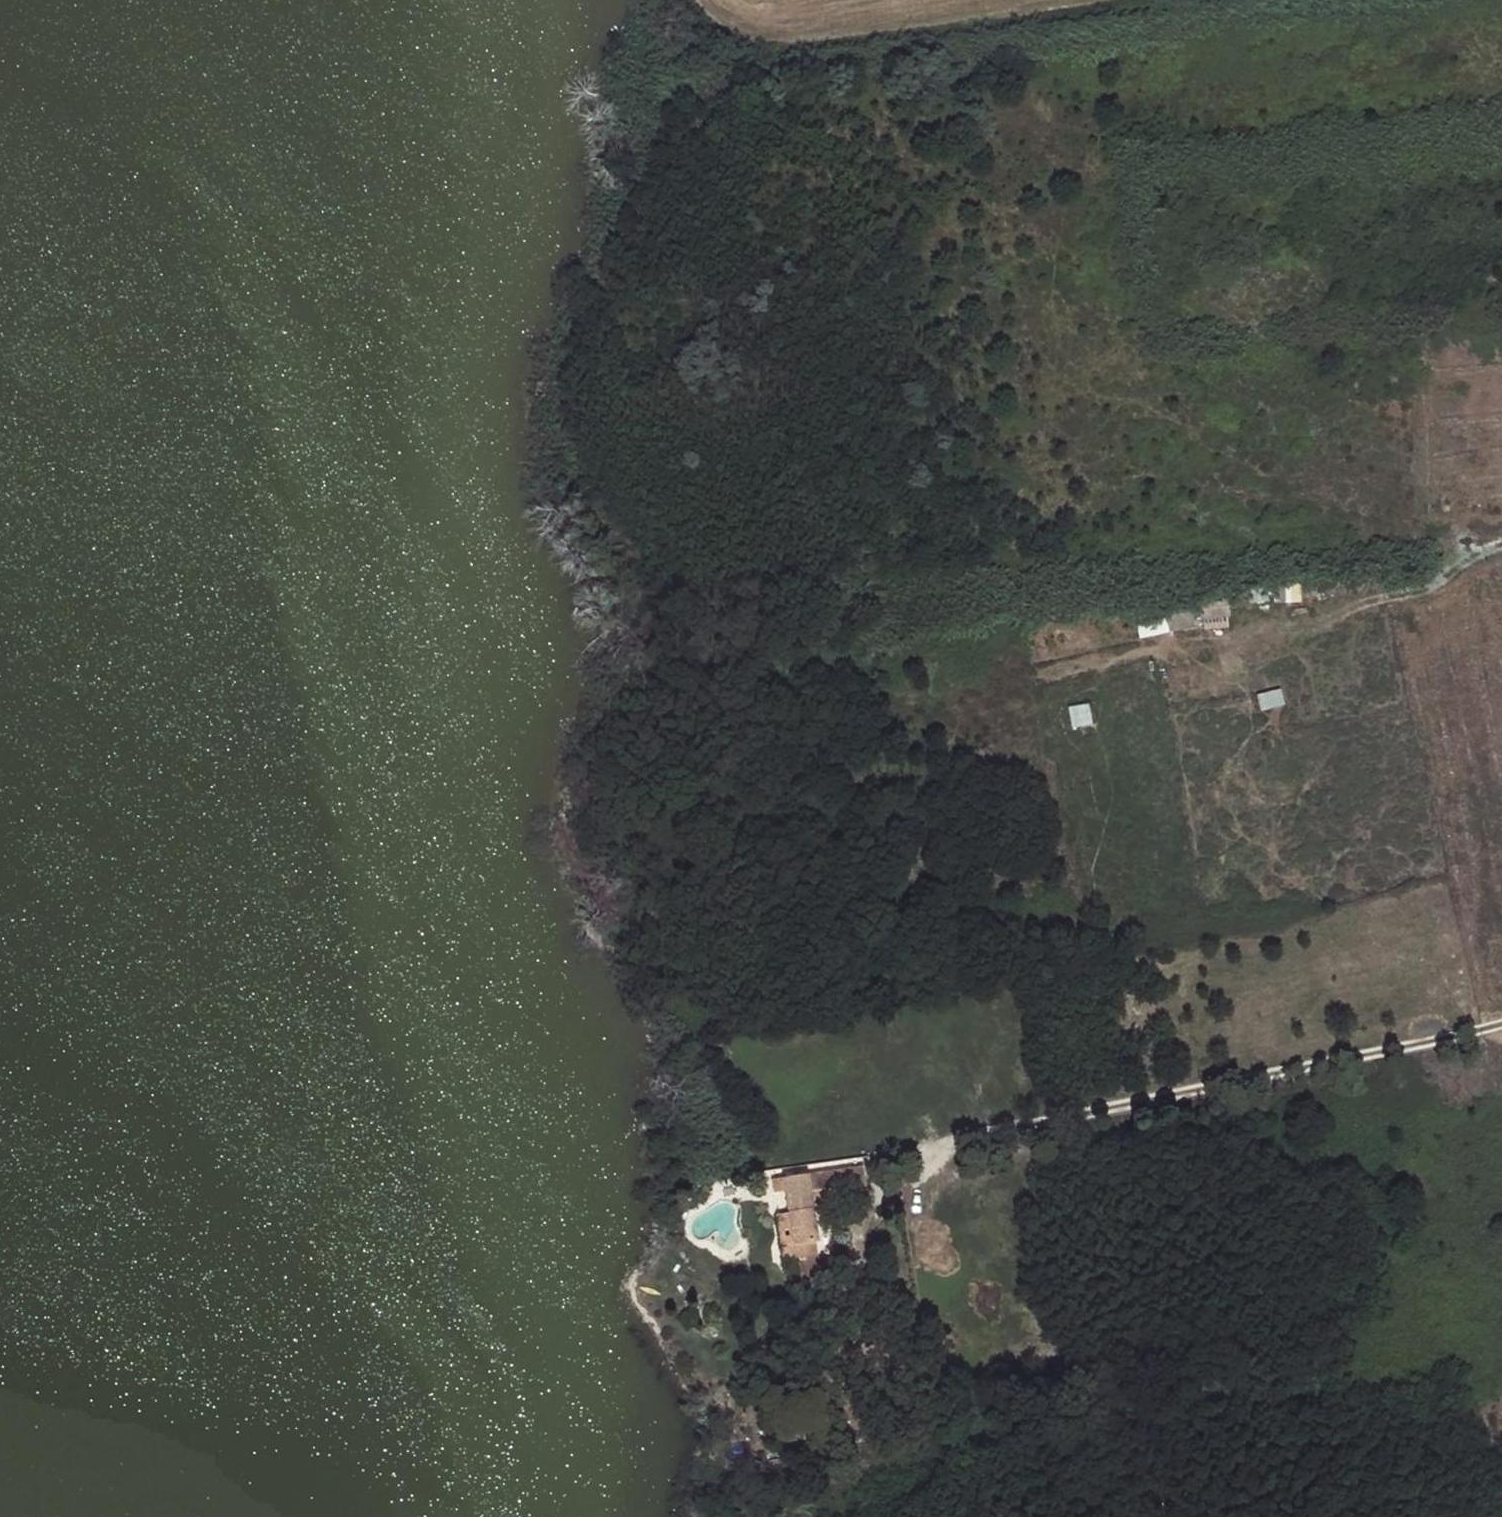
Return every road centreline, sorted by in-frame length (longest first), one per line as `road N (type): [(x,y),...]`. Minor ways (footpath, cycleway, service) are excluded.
road 1 (track): [(1501,1022),(967,1138),(899,1185)]
road 2 (track): [(1501,545),(1436,583),(1382,600)]

